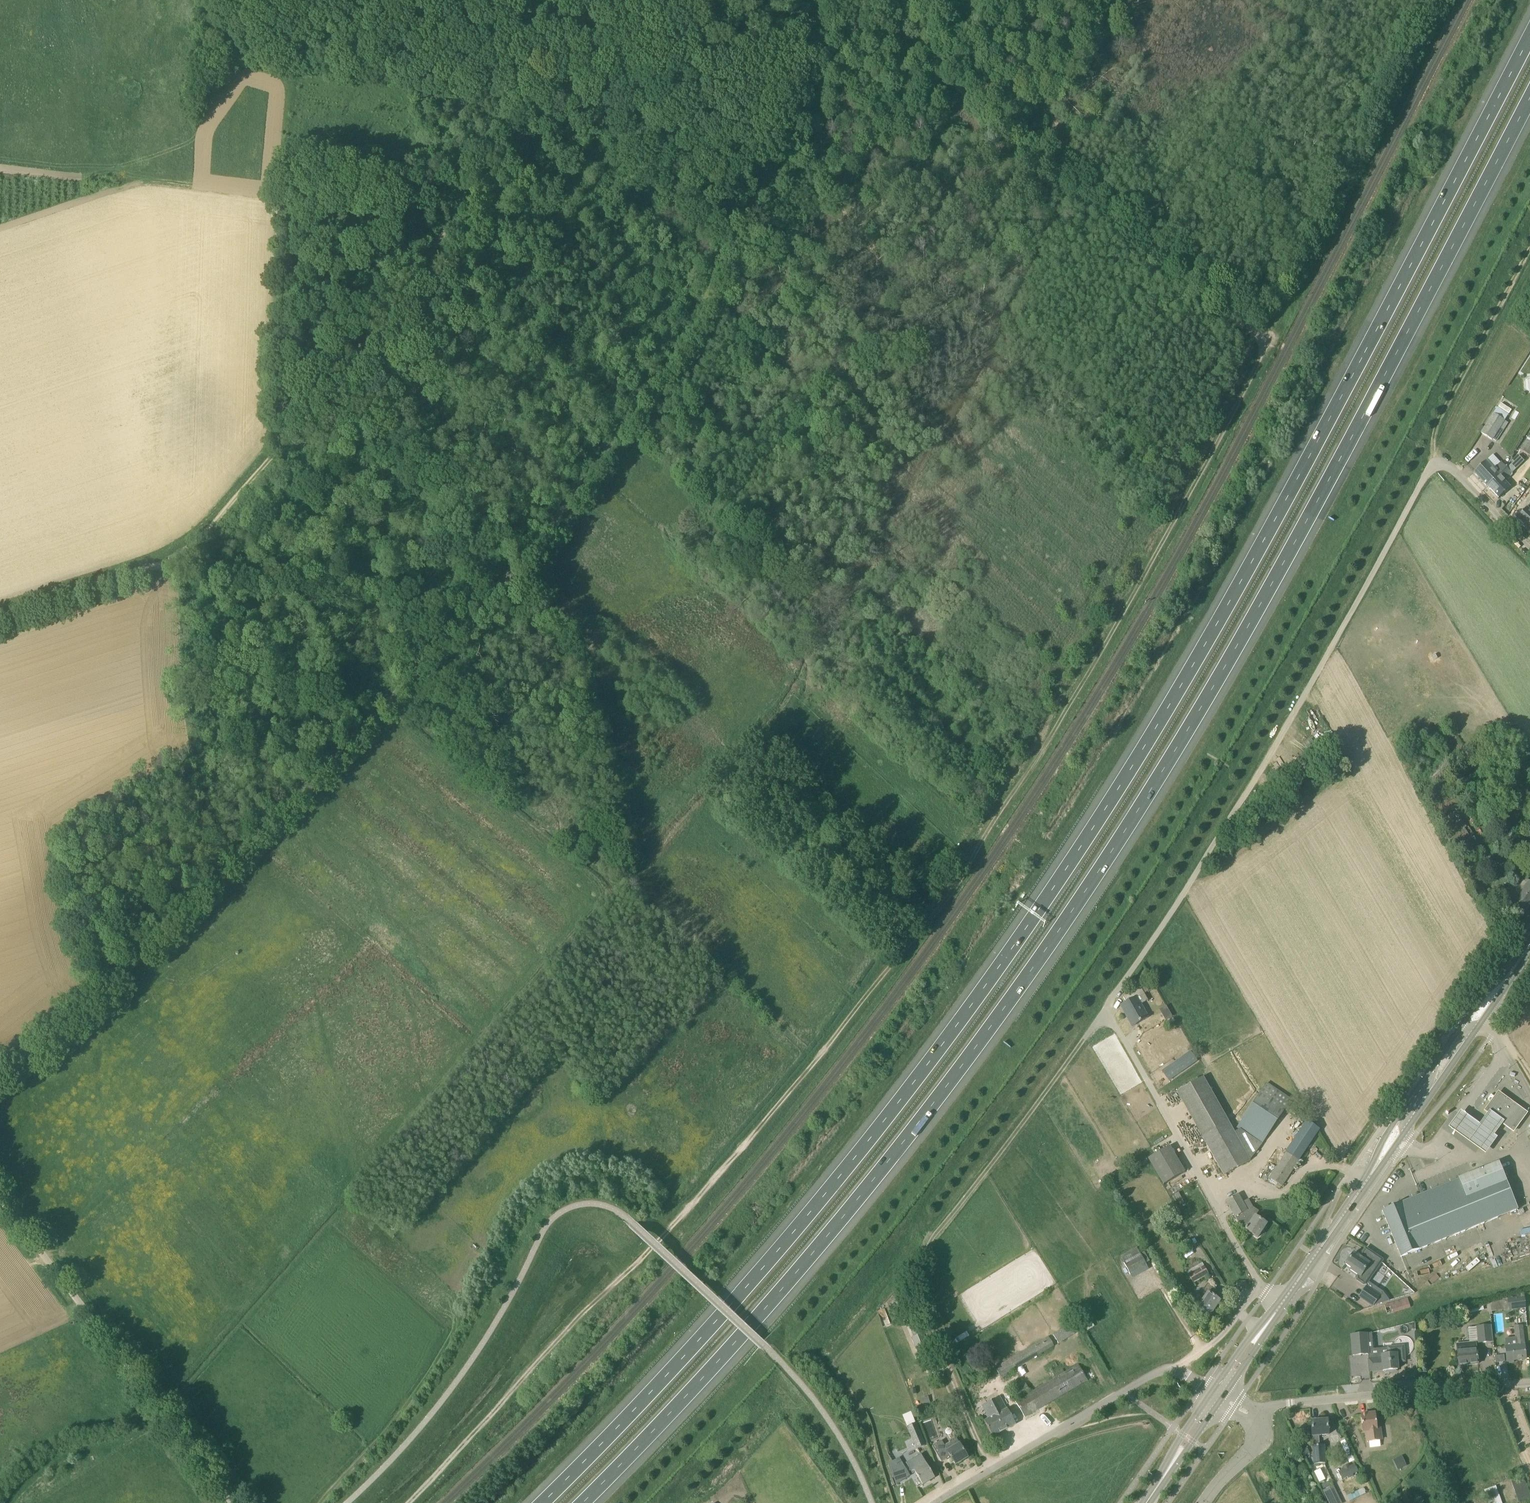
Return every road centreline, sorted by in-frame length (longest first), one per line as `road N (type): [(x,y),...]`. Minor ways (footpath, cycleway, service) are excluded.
road 1 (motorway): [(1529,35),(1230,601),(1043,902),(810,1214),(542,1502)]
road 2 (motorway): [(583,1502),(734,1343),(903,1143),(1103,866),(1255,614),(1529,96)]
road 3 (track): [(405,1502),(667,1233),(967,870),(1149,568),(1251,374),(1256,334)]
road 4 (unclassified): [(0,1077),(136,969),(558,523),(691,332),(815,73),(864,28)]
road 5 (track): [(0,618),(183,555),(277,448),(610,0)]
road 6 (track): [(1111,1016),(1108,1005),(1207,859),(1428,472),(1444,466)]
road 7 (track): [(989,1468),(947,1365),(929,1243),(1095,1024),(1111,1016)]
road 8 (unclassified): [(1256,334),(1196,297),(907,45),(864,28)]
road 9 (secondary): [(1281,1305),(1529,944)]
road 10 (unclassified): [(232,1502),(0,1196)]
road 11 (track): [(1260,1288),(1111,1016)]
road 12 (unclassified): [(1257,1418),(1273,1406),(1529,1383)]
road 13 (residential): [(935,1502),(1174,1368)]
road 14 (track): [(312,1502),(388,1421),(468,1301)]
road 15 (secondary): [(1212,1392),(1146,1502)]
road 16 (secondary): [(1147,1502),(1222,1398)]
road 17 (track): [(272,0),(204,103)]

